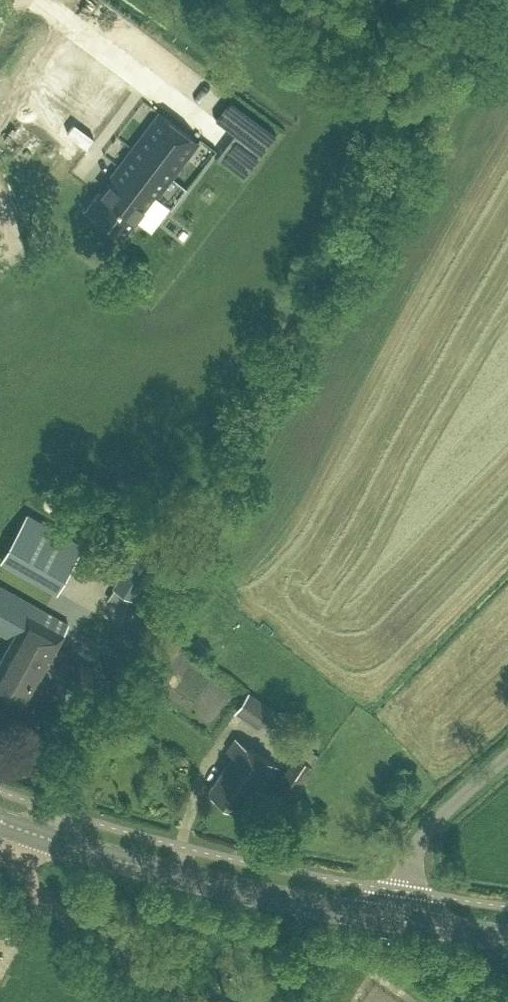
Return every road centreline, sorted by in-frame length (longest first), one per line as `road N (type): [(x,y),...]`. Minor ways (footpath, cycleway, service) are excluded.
road 1 (secondary): [(393,918),(138,866),(25,830)]
road 2 (unclassified): [(188,1001),(44,902),(27,873),(25,830)]
road 3 (unclassified): [(507,755),(423,832),(393,918)]

